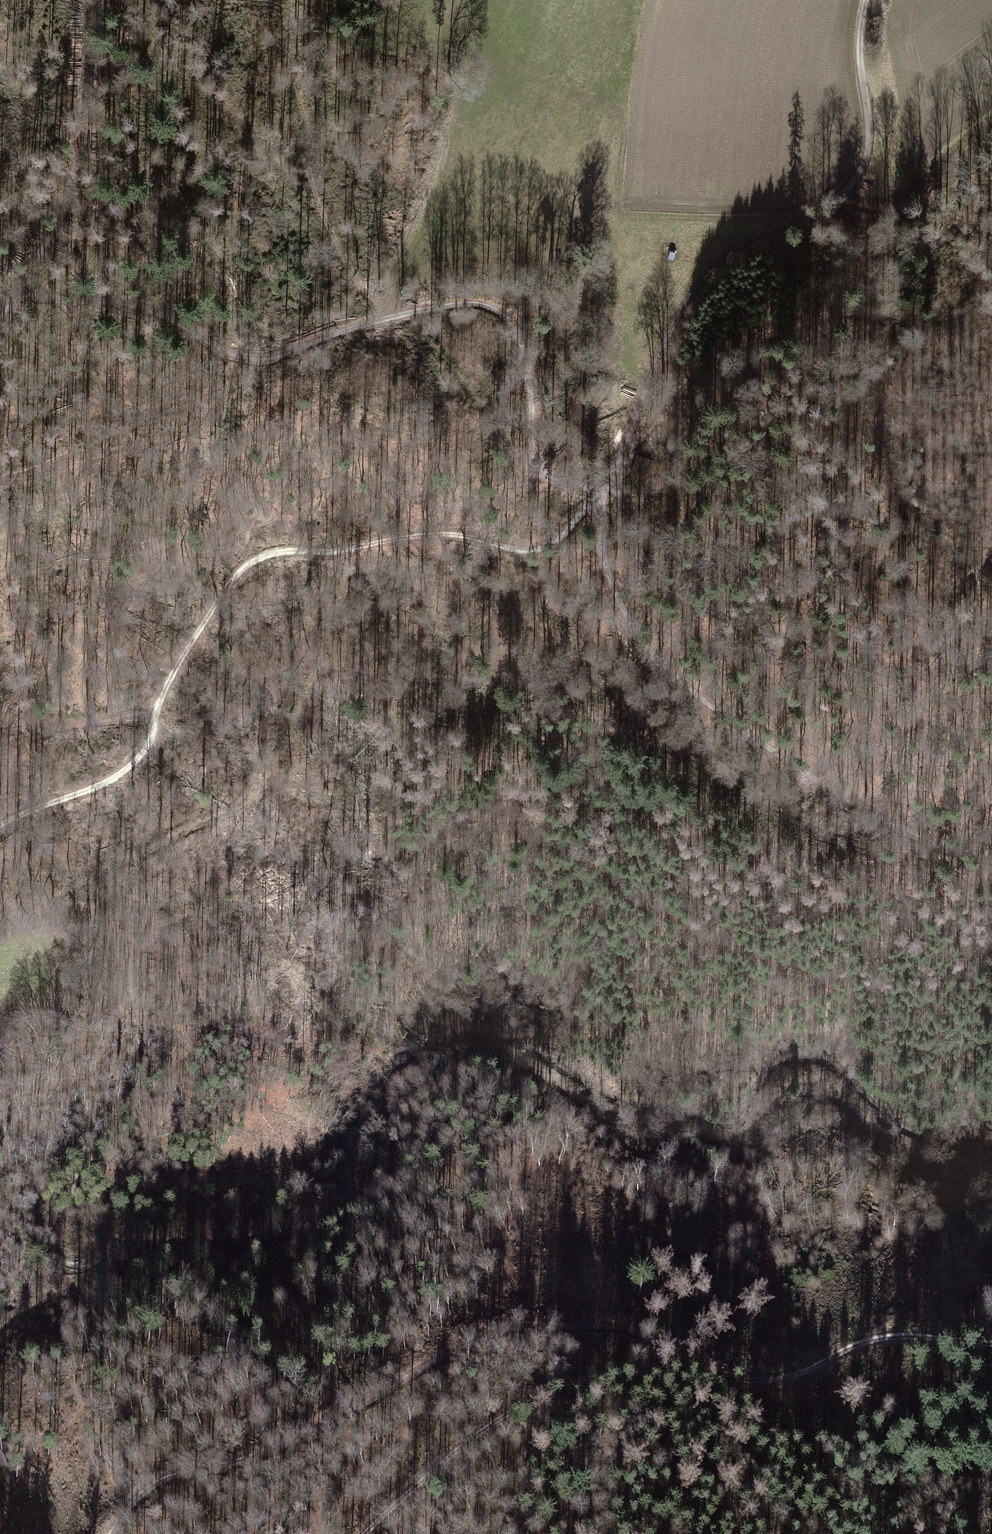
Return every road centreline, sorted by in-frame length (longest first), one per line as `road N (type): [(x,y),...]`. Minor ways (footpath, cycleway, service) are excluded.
road 1 (track): [(863,0),(866,152),(856,177),(838,195),(775,221),(714,267),(671,333),(613,483),(566,534),(536,553),(459,533),(263,556),(234,574),(165,683),(150,741),(134,764),(0,825)]
road 2 (track): [(991,1343),(876,1336),(782,1384),(757,1383),(612,1326),(522,1326),(477,1337),(267,1452),(149,1485),(109,1533)]
road 3 (track): [(342,1191),(402,1075),(442,1033),(467,1026),(550,1083),(617,1113),(705,1132),(752,1128),(775,1098),(806,1091),(836,1100),(920,1151),(991,1151)]
road 4 (track): [(0,312),(11,293),(137,303),(243,356),(269,357),(375,322),(472,304),(505,314),(522,345),(535,463),(546,477),(570,486),(613,483)]
road 5 (track): [(991,858),(914,832),(764,747),(648,653),(612,577),(613,483)]
road 6 (track): [(613,483),(639,552),(709,613),(874,677),(903,683),(945,660),(991,560)]
road 7 (track): [(757,1383),(638,1373),(572,1384),(455,1452),(364,1533)]
road 8 (track): [(0,1329),(38,1300),(122,1267),(269,1254),(298,1240),(342,1191)]
road 9 (track): [(342,1191),(317,1178),(130,1174),(49,1144),(0,1151)]
road 10 (track): [(11,293),(81,177),(94,120),(94,0)]
road 11 (track): [(159,708),(82,724),(0,712)]

